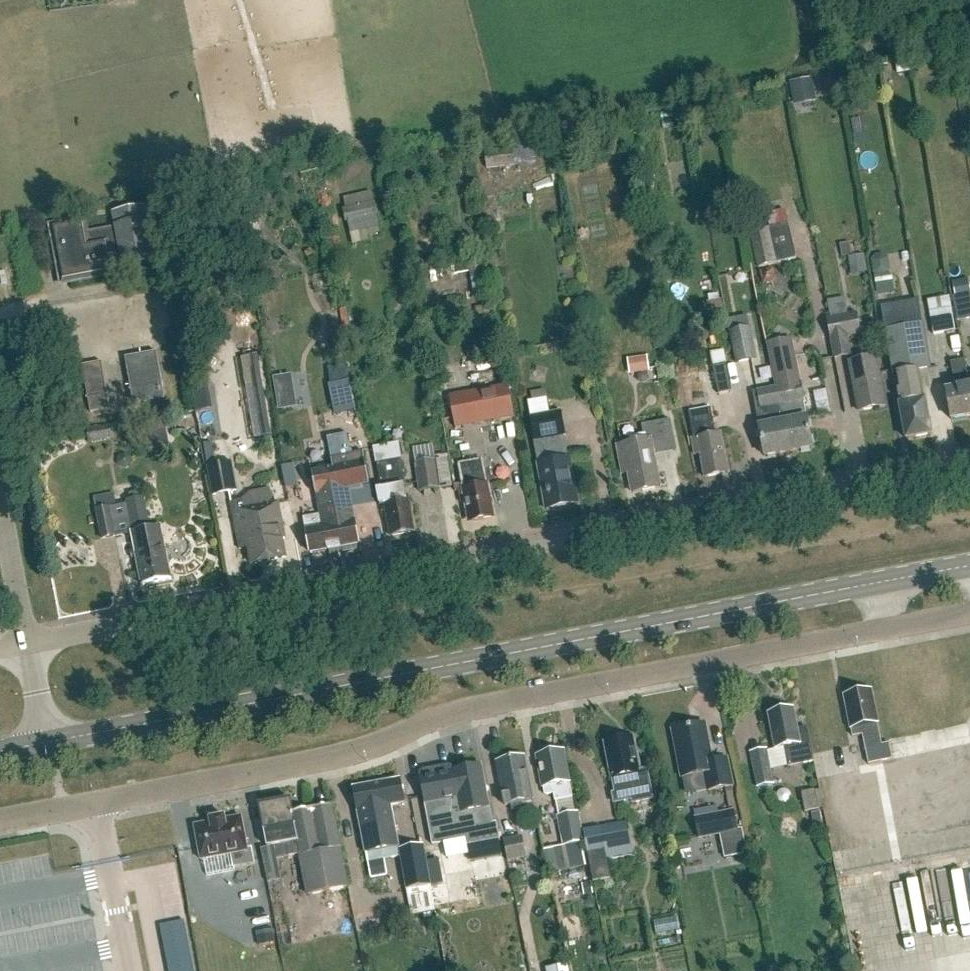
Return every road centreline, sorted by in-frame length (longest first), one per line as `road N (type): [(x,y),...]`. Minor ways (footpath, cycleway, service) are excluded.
road 1 (residential): [(29,644),(969,466)]
road 2 (residential): [(889,630),(464,709),(341,755),(0,822)]
road 3 (secondary): [(49,741),(882,583)]
road 4 (unclassified): [(29,644),(0,495)]

